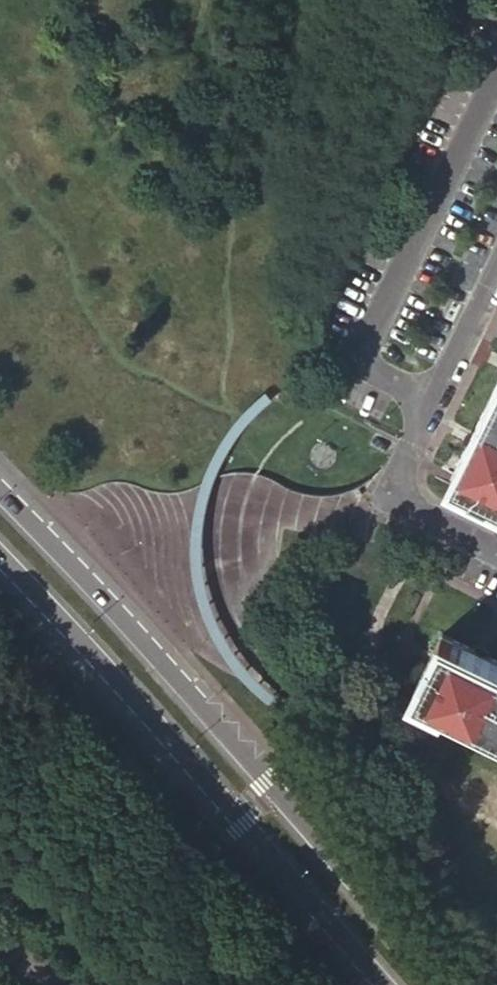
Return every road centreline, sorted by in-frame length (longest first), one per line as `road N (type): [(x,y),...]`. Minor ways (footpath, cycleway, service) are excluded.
road 1 (tertiary): [(447,984),(208,707),(0,491)]
road 2 (tertiary): [(0,557),(381,984)]
road 3 (residential): [(496,52),(356,358),(373,383)]
road 4 (residential): [(496,555),(402,508),(390,481),(424,414)]
road 5 (residential): [(424,414),(496,267)]

